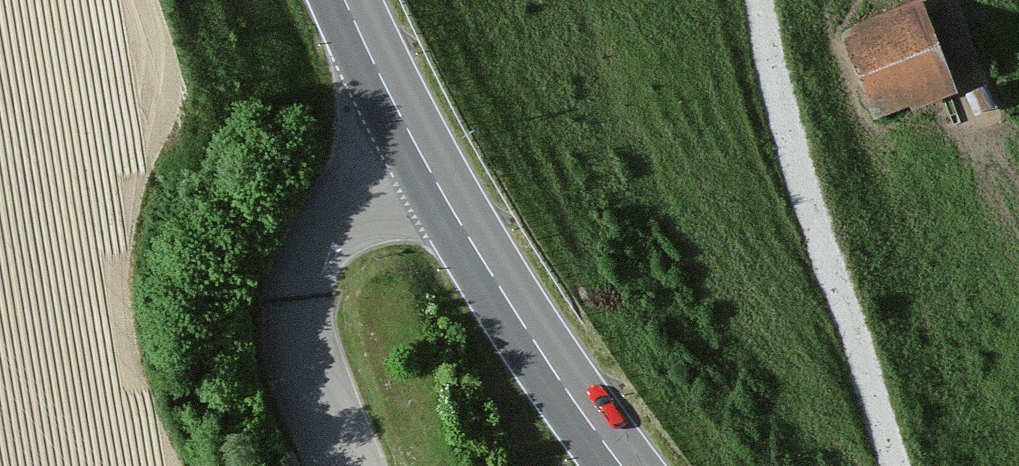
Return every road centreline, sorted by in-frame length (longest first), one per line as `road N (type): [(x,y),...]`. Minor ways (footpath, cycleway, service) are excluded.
road 1 (track): [(765,0),(803,191),(904,465)]
road 2 (unclassified): [(425,162),(336,217),(303,277),(311,361),(356,465)]
road 3 (secondary): [(425,162),(538,351),(621,465)]
road 4 (secondary): [(346,0),(425,162)]

